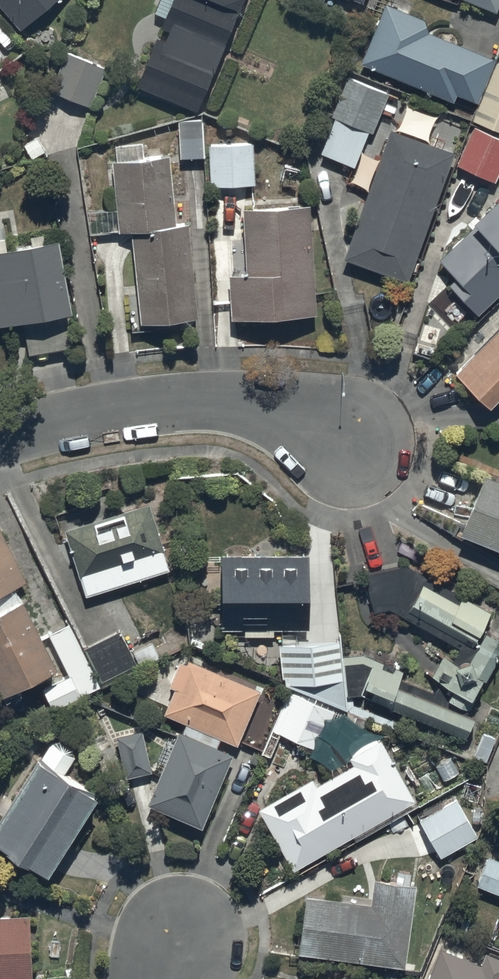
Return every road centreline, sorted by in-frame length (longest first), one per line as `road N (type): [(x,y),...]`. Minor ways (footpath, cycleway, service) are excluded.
road 1 (residential): [(0,439),(115,412),(232,403),(295,418),(349,443)]

